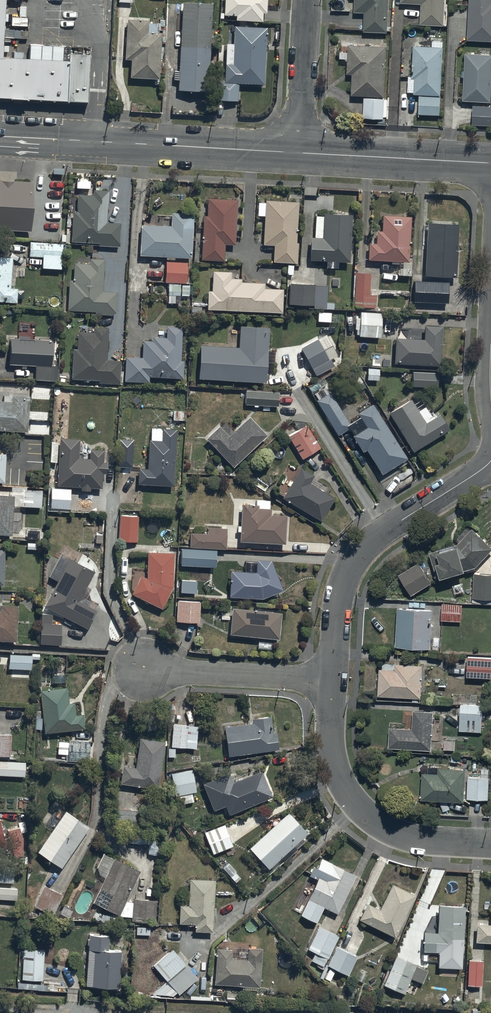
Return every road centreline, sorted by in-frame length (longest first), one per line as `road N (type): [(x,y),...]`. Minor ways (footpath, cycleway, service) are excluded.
road 1 (tertiary): [(299,153),(0,136)]
road 2 (residential): [(490,460),(358,553),(339,608),(334,681)]
road 3 (residential): [(334,681),(334,758),(365,813),(404,835),(490,844)]
road 4 (tertiary): [(490,163),(299,153)]
road 5 (residential): [(334,681),(150,670)]
road 6 (residential): [(299,153),(307,0)]

